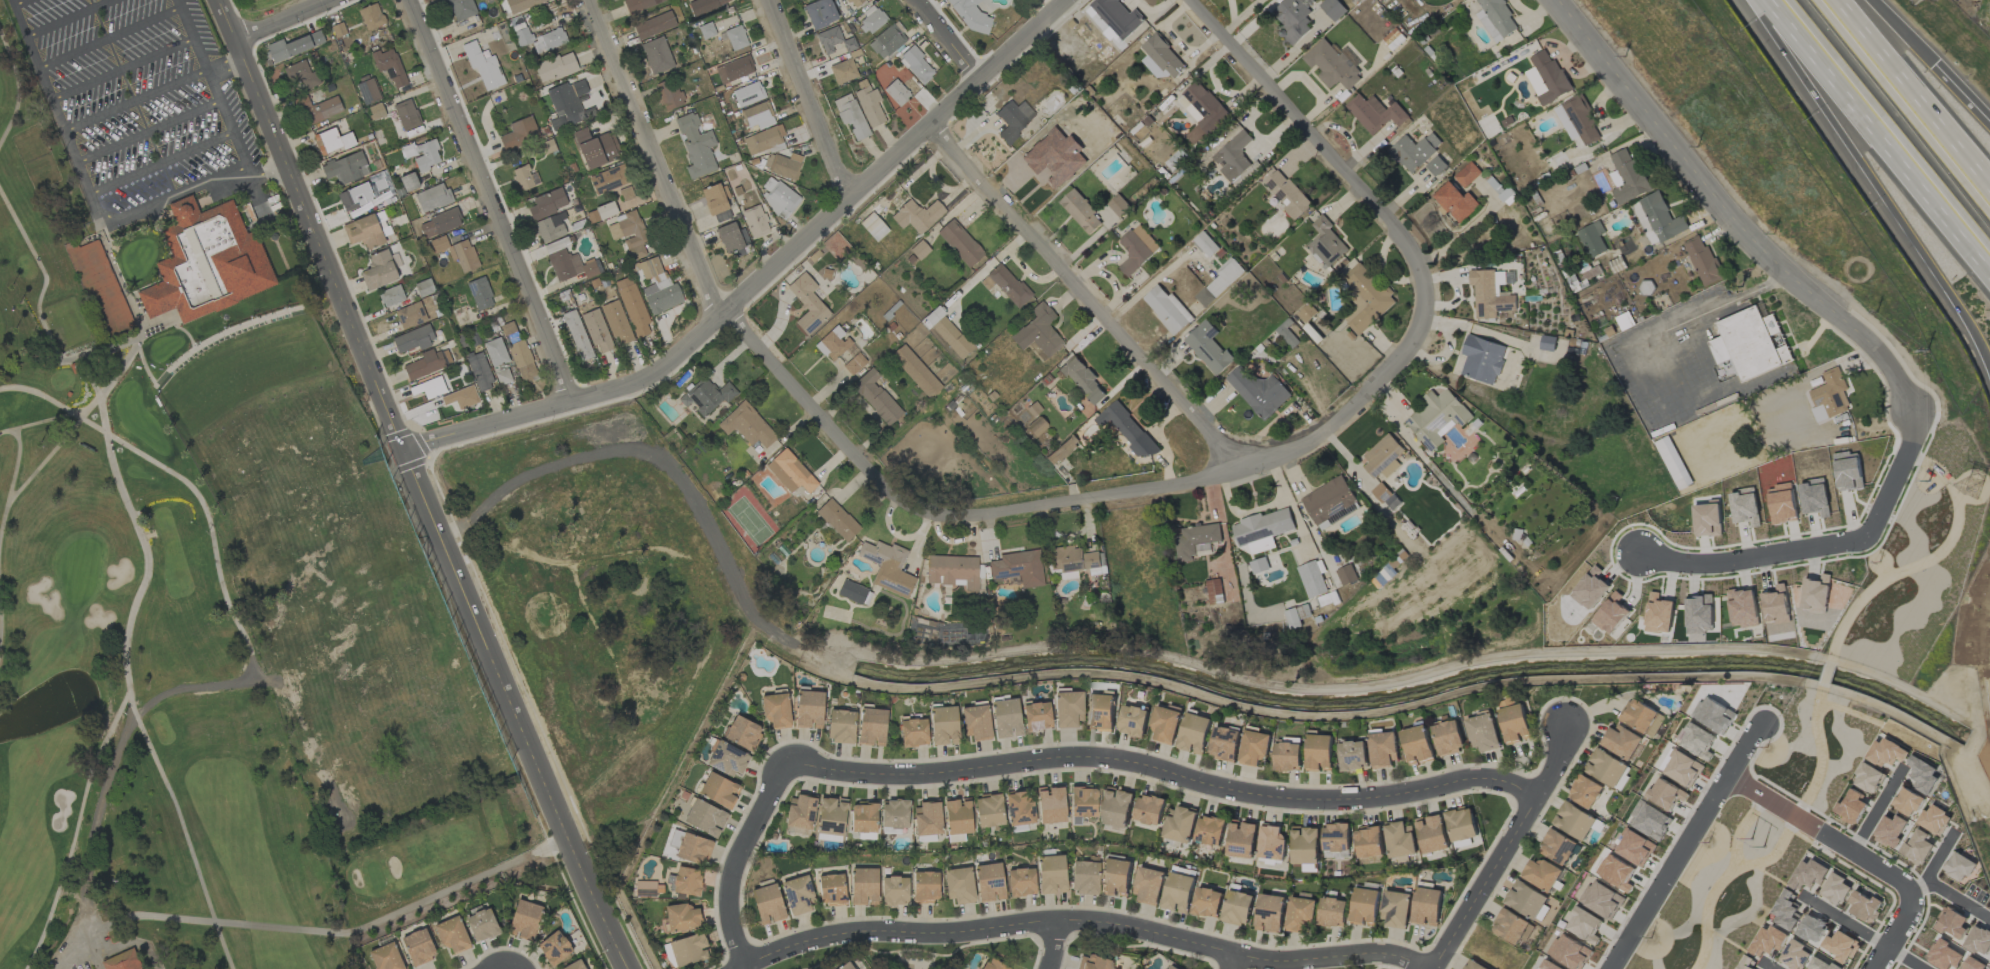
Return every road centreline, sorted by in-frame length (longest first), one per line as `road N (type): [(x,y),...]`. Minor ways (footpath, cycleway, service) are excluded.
road 1 (residential): [(1186,0),(1400,232),(1427,298),(1413,342),(1378,384),(1294,452),(1199,482),(932,515),(849,451),(724,315)]
road 2 (residential): [(403,449),(628,385),(664,366),(1067,0)]
road 3 (residential): [(791,764),(907,776),(1084,756),(1301,800),(1404,796),(1469,780),(1541,794)]
road 4 (residential): [(742,968),(816,940),(1057,925),(1104,926),(1241,959),(1294,965),(1389,958),(1418,968)]
road 5 (tertiary): [(403,449),(627,968)]
road 6 (residential): [(1555,0),(1756,254),(1847,321),(1886,362),(1911,410)]
road 7 (tertiary): [(220,0),(403,449)]
road 8 (residential): [(933,128),(1242,471)]
road 9 (motorway): [(1762,0),(1963,315),(1989,373)]
road 10 (residential): [(409,0),(574,397)]
road 11 (residential): [(1911,410),(1911,442),(1885,508),(1862,538),(1715,563),(1643,554)]
road 12 (motorway): [(1770,0),(1989,271)]
road 13 (residential): [(588,0),(724,315)]
road 14 (residential): [(1567,725),(1560,760),(1434,968)]
road 15 (motorway): [(1989,188),(1837,0)]
road 16 (residential): [(1610,968),(1728,776)]
road 17 (residential): [(746,967),(729,927),(734,864),(778,772),(791,764)]
road 18 (residential): [(1728,776),(1911,893)]
road 19 (residential): [(768,0),(848,195)]
road 20 (residential): [(1803,896),(1922,968)]

